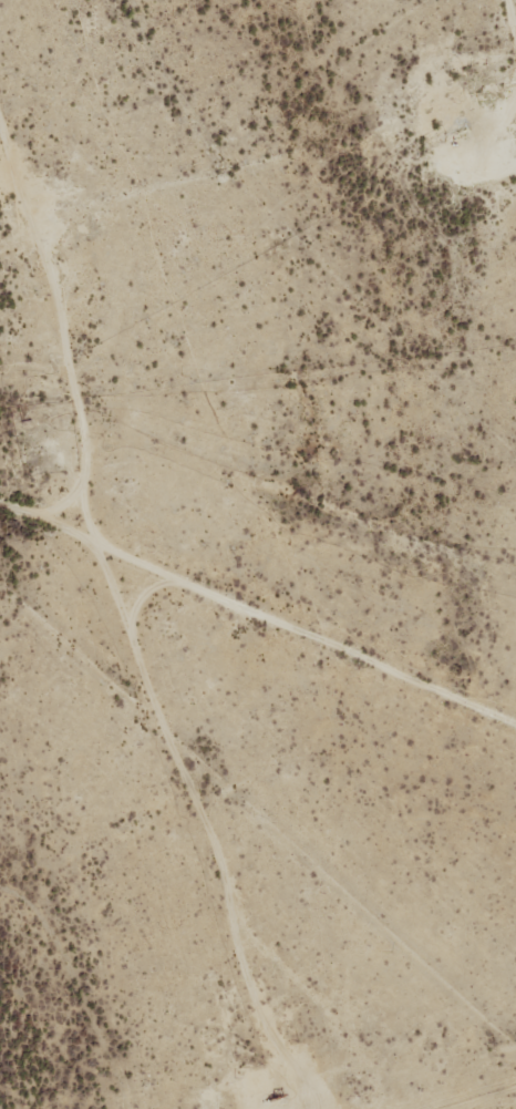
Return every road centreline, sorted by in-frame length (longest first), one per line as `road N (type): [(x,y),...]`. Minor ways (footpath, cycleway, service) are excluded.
road 1 (track): [(0,503),(515,723)]
road 2 (track): [(0,444),(515,595)]

